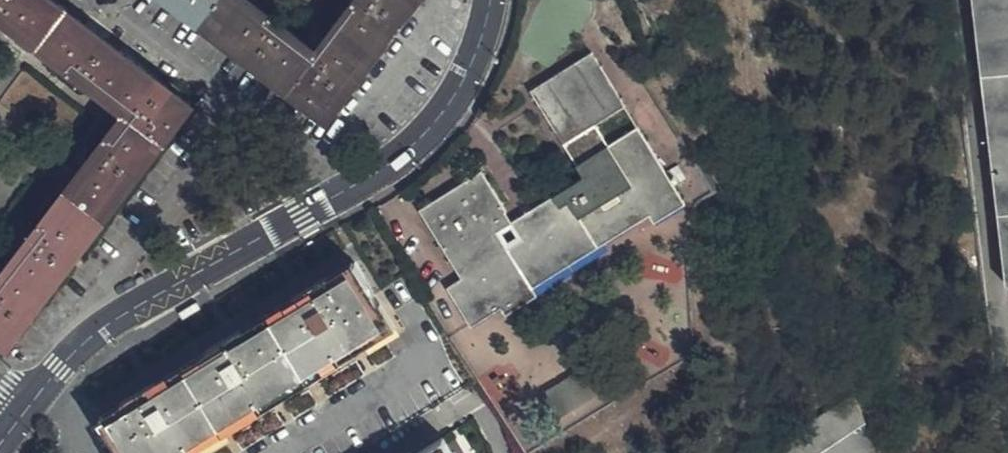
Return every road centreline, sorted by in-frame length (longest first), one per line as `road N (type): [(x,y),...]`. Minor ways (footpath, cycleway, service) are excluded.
road 1 (residential): [(30,404),(93,338),(351,189)]
road 2 (residential): [(102,5),(351,189)]
road 3 (residential): [(351,189),(447,108),(466,77),(489,0)]

